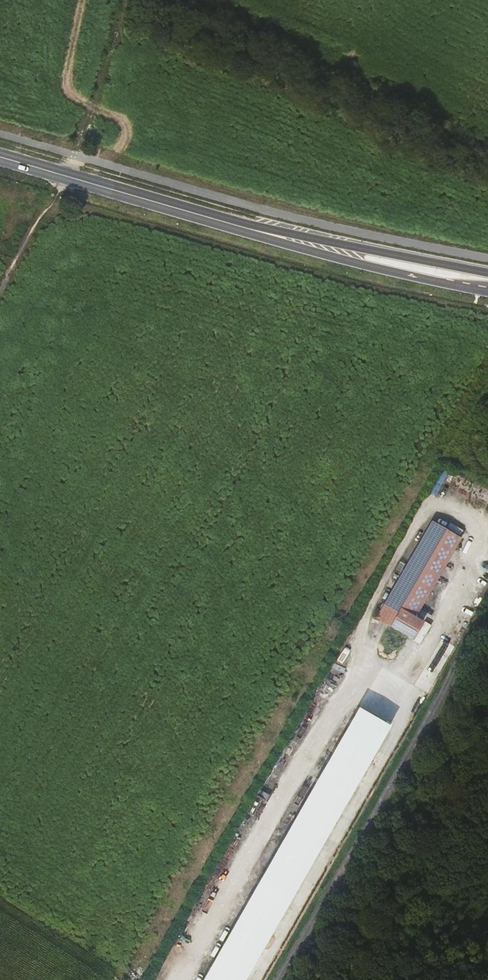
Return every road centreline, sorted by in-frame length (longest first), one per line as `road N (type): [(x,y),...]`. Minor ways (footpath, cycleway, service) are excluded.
road 1 (track): [(134,979),(345,604),(487,378)]
road 2 (primary): [(244,227),(0,158)]
road 3 (primary): [(244,227),(306,250),(487,288)]
road 4 (primary): [(487,272),(244,227)]
road 5 (track): [(74,155),(123,0)]
road 6 (track): [(74,155),(0,292)]

